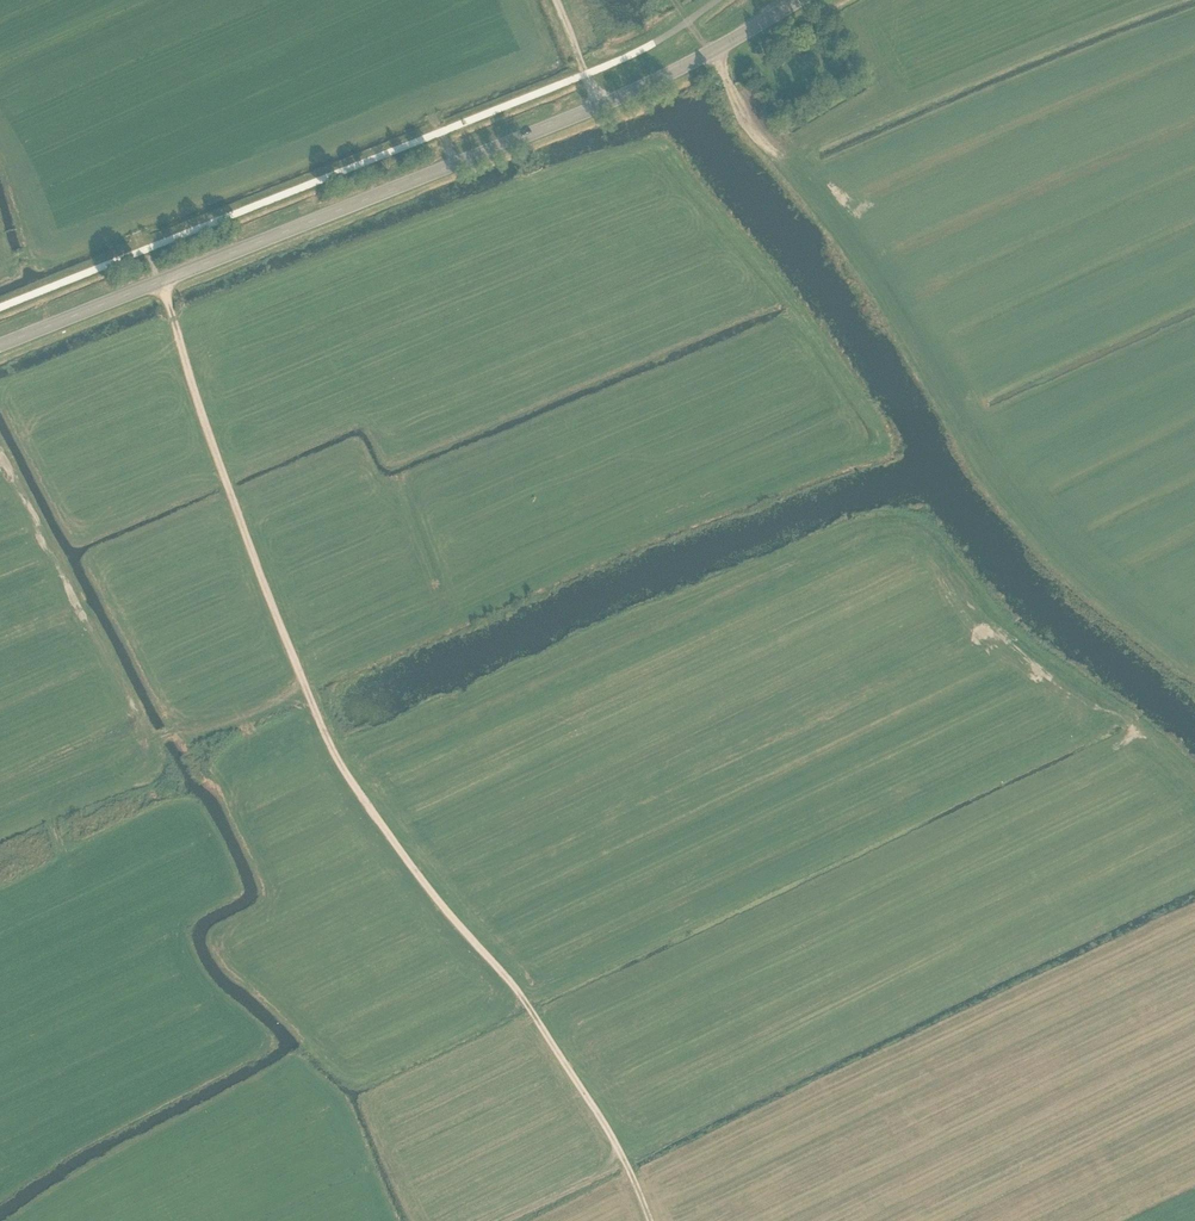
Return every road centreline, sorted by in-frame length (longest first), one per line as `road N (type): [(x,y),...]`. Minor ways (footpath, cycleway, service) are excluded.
road 1 (track): [(146,250),(270,600),(335,755),(420,877),(529,1008),(600,1117),(650,1220)]
road 2 (secondary): [(0,345),(602,105),(797,0)]

